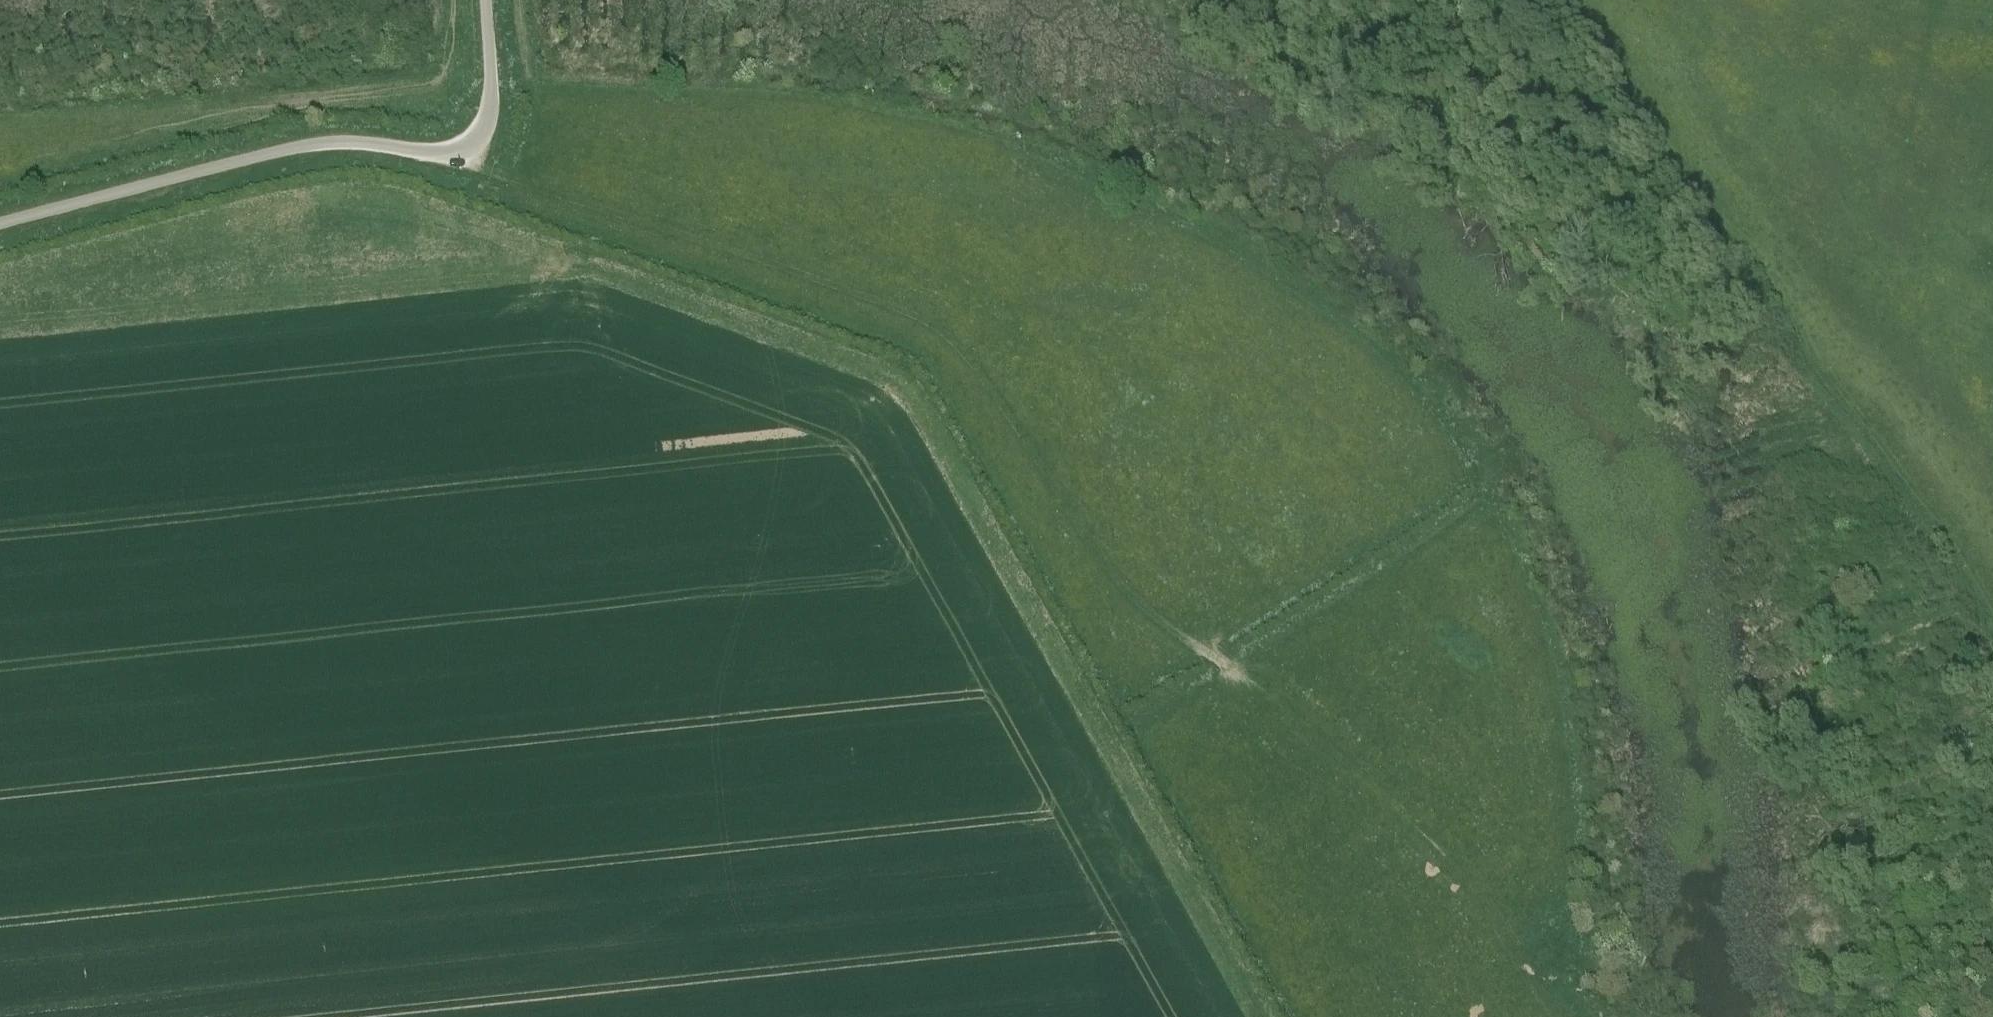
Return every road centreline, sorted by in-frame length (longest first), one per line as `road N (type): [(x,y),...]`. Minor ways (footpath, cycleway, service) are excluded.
road 1 (unclassified): [(0,224),(308,146),(459,153),(480,135),(491,108),(486,0)]
road 2 (track): [(1668,103),(1695,149),(1741,182),(1992,221)]

